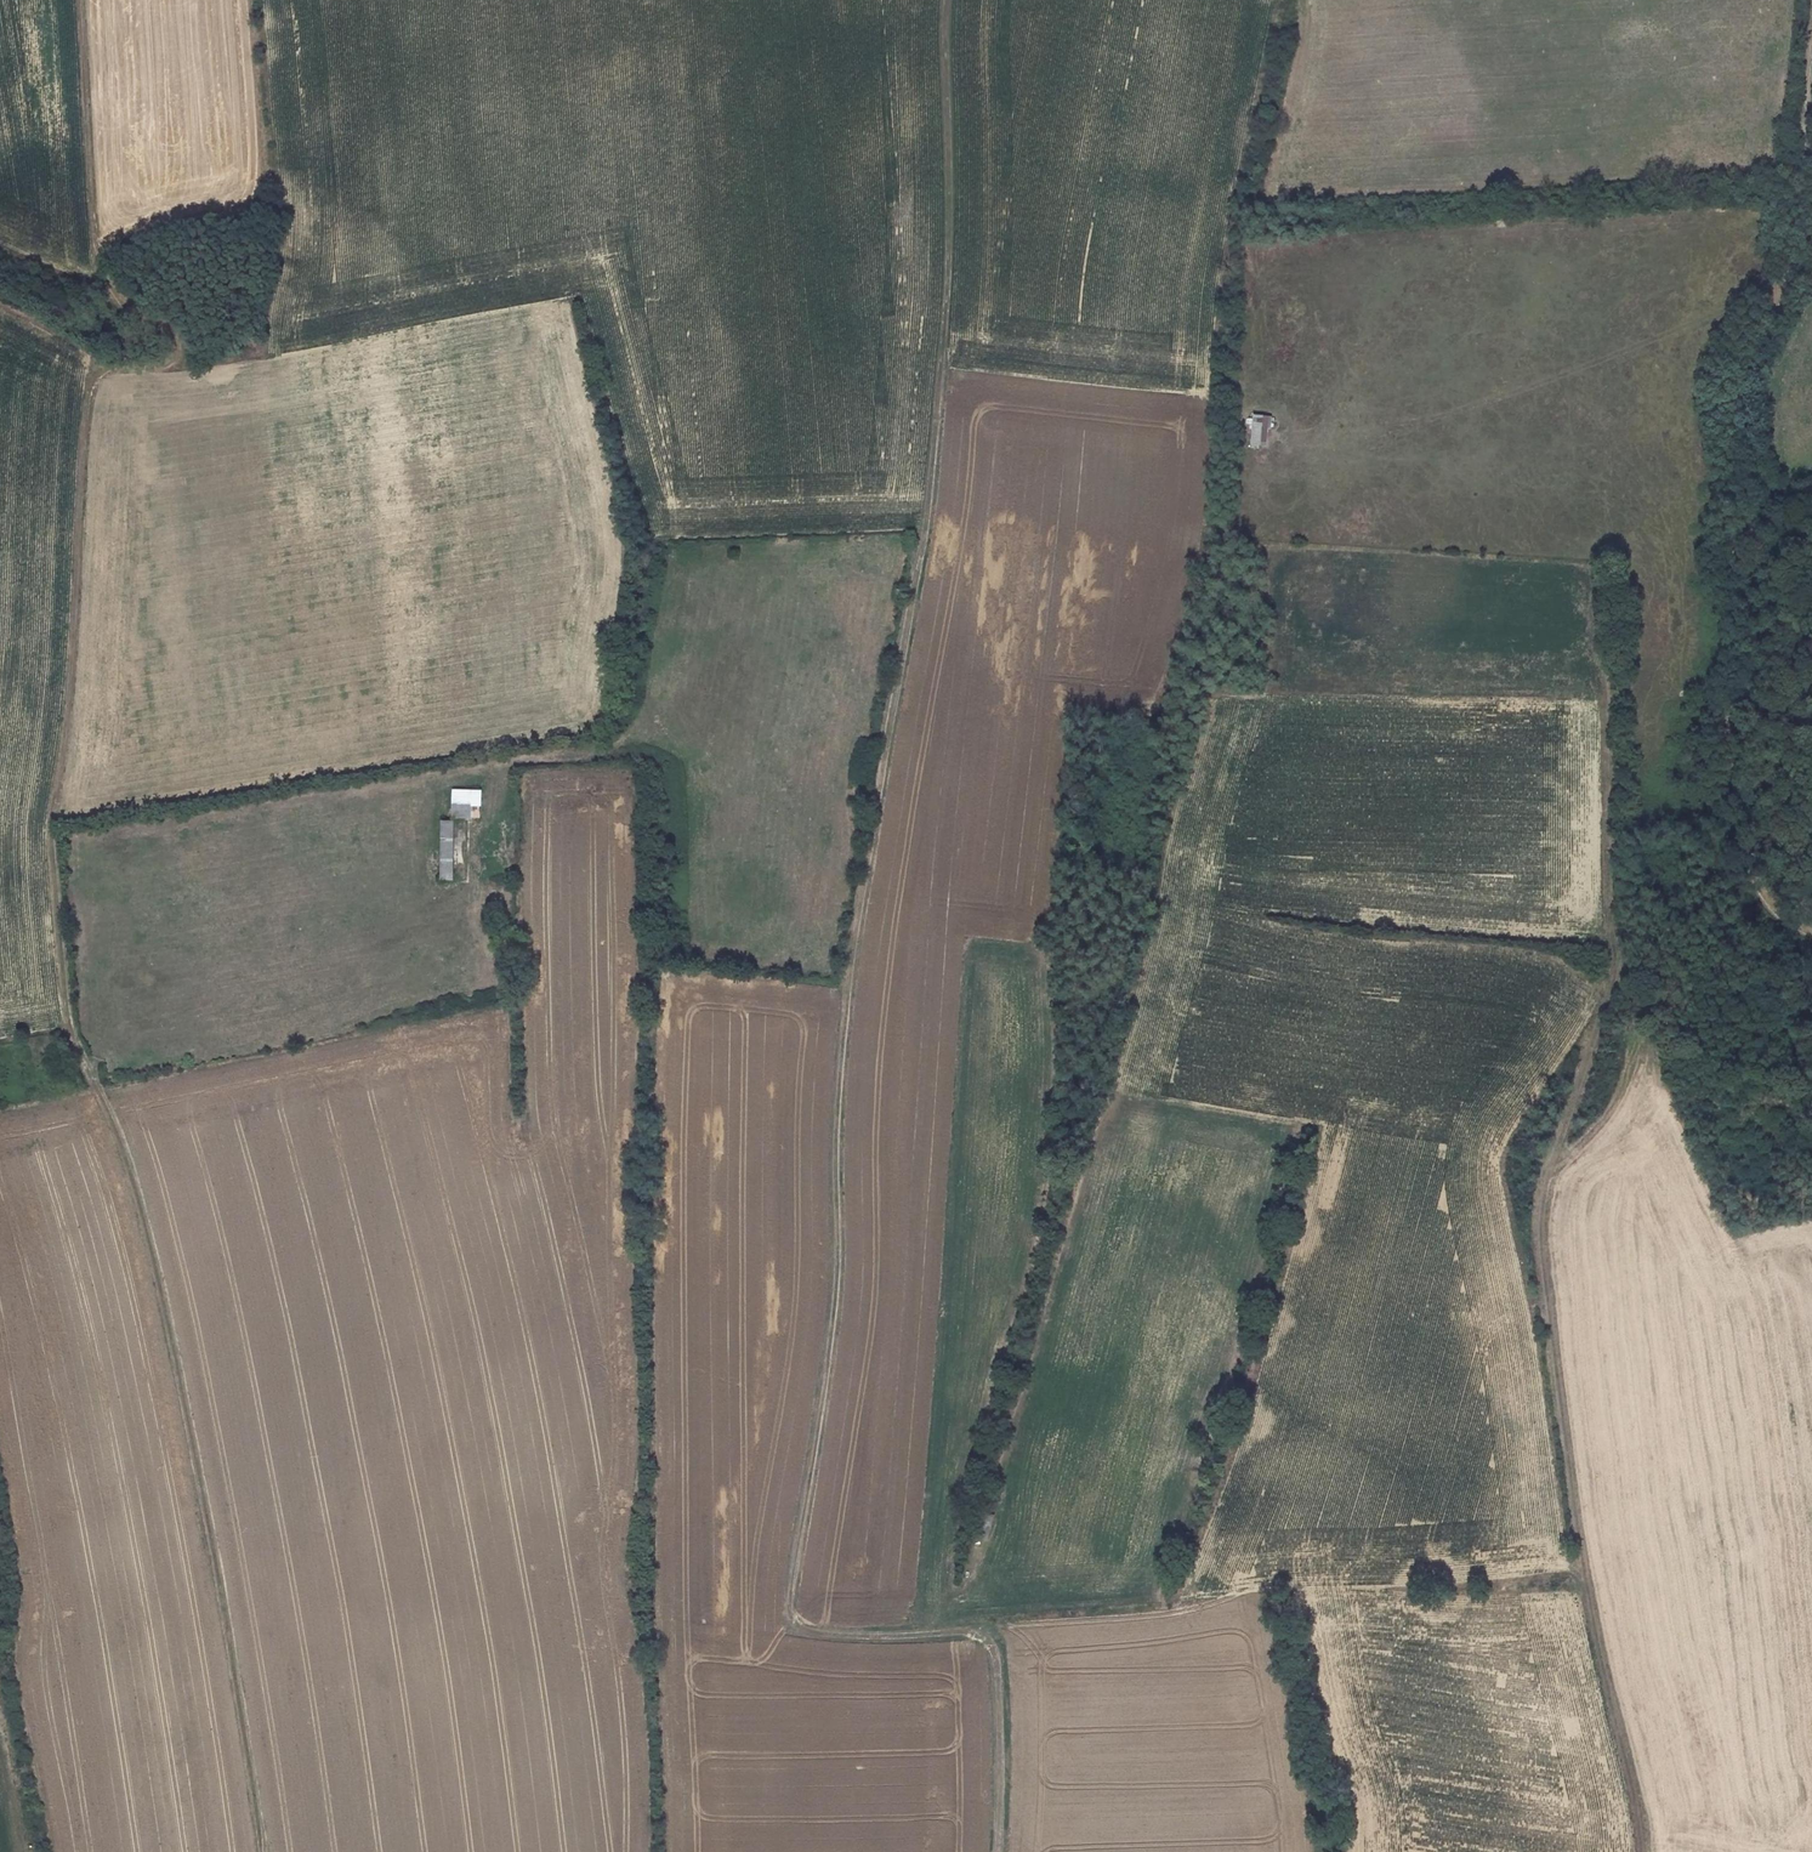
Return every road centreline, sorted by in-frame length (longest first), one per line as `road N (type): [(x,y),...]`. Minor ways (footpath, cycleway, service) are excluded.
road 1 (track): [(952,0),(957,255),(931,536),(858,914),(837,1093),(832,1317),(789,1598),(804,1628),(832,1635),(991,1628),(997,1851)]
road 2 (track): [(261,1851),(243,1712),(165,1326),(115,1123),(67,1021),(53,832),(90,383),(120,367),(170,368),(185,350),(167,328),(134,314),(107,269),(93,214),(79,0)]
road 3 (track): [(1643,1851),(1535,1252),(1545,1153),(1607,994),(1611,948)]
road 4 (track): [(1811,915),(1771,877),(1748,689),(1740,495),(1779,342),(1811,84)]

